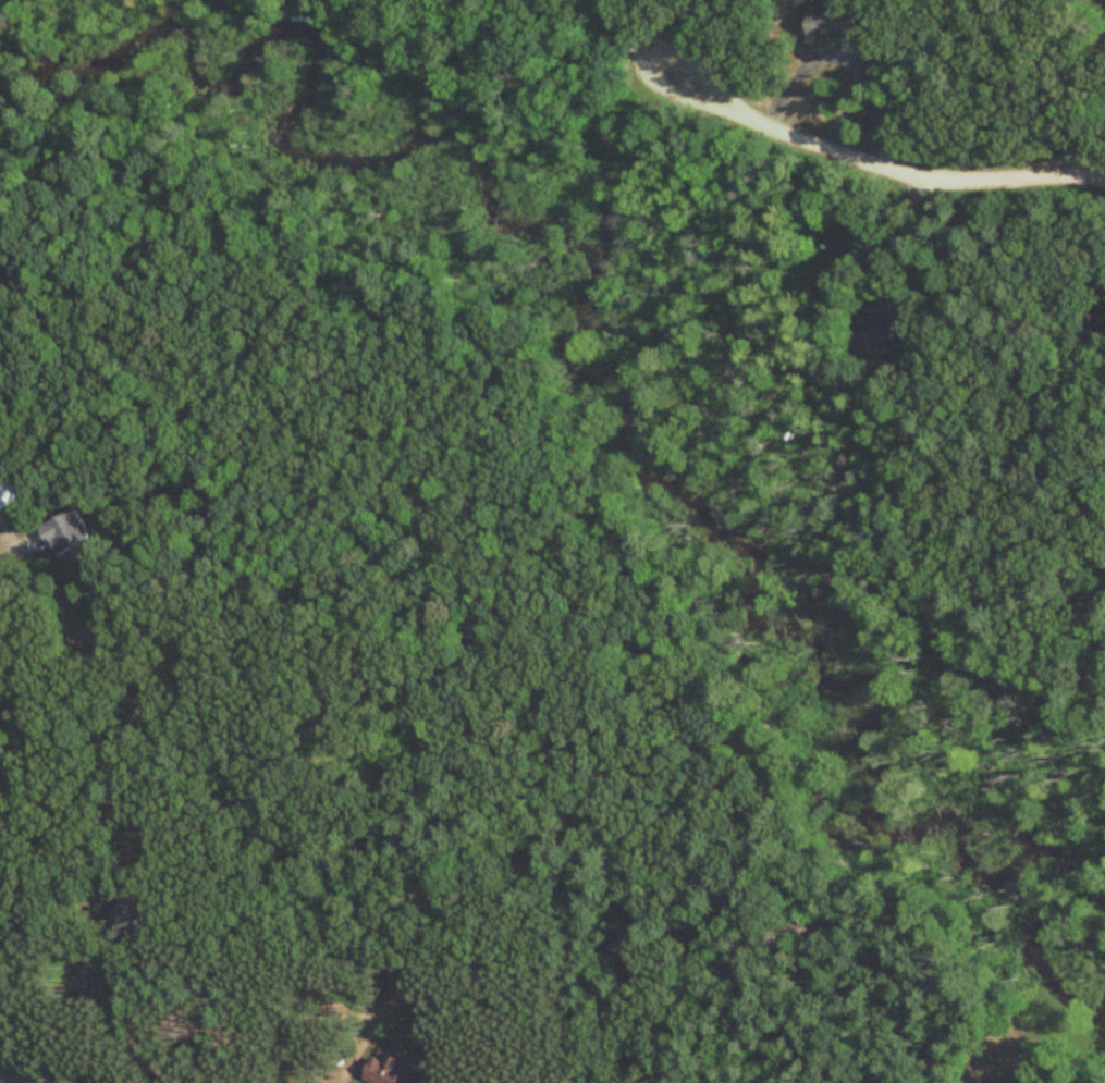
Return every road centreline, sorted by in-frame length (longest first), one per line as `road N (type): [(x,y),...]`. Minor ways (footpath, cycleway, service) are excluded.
road 1 (residential): [(1104,179),(1044,173),(945,181),(894,172),(660,65)]

